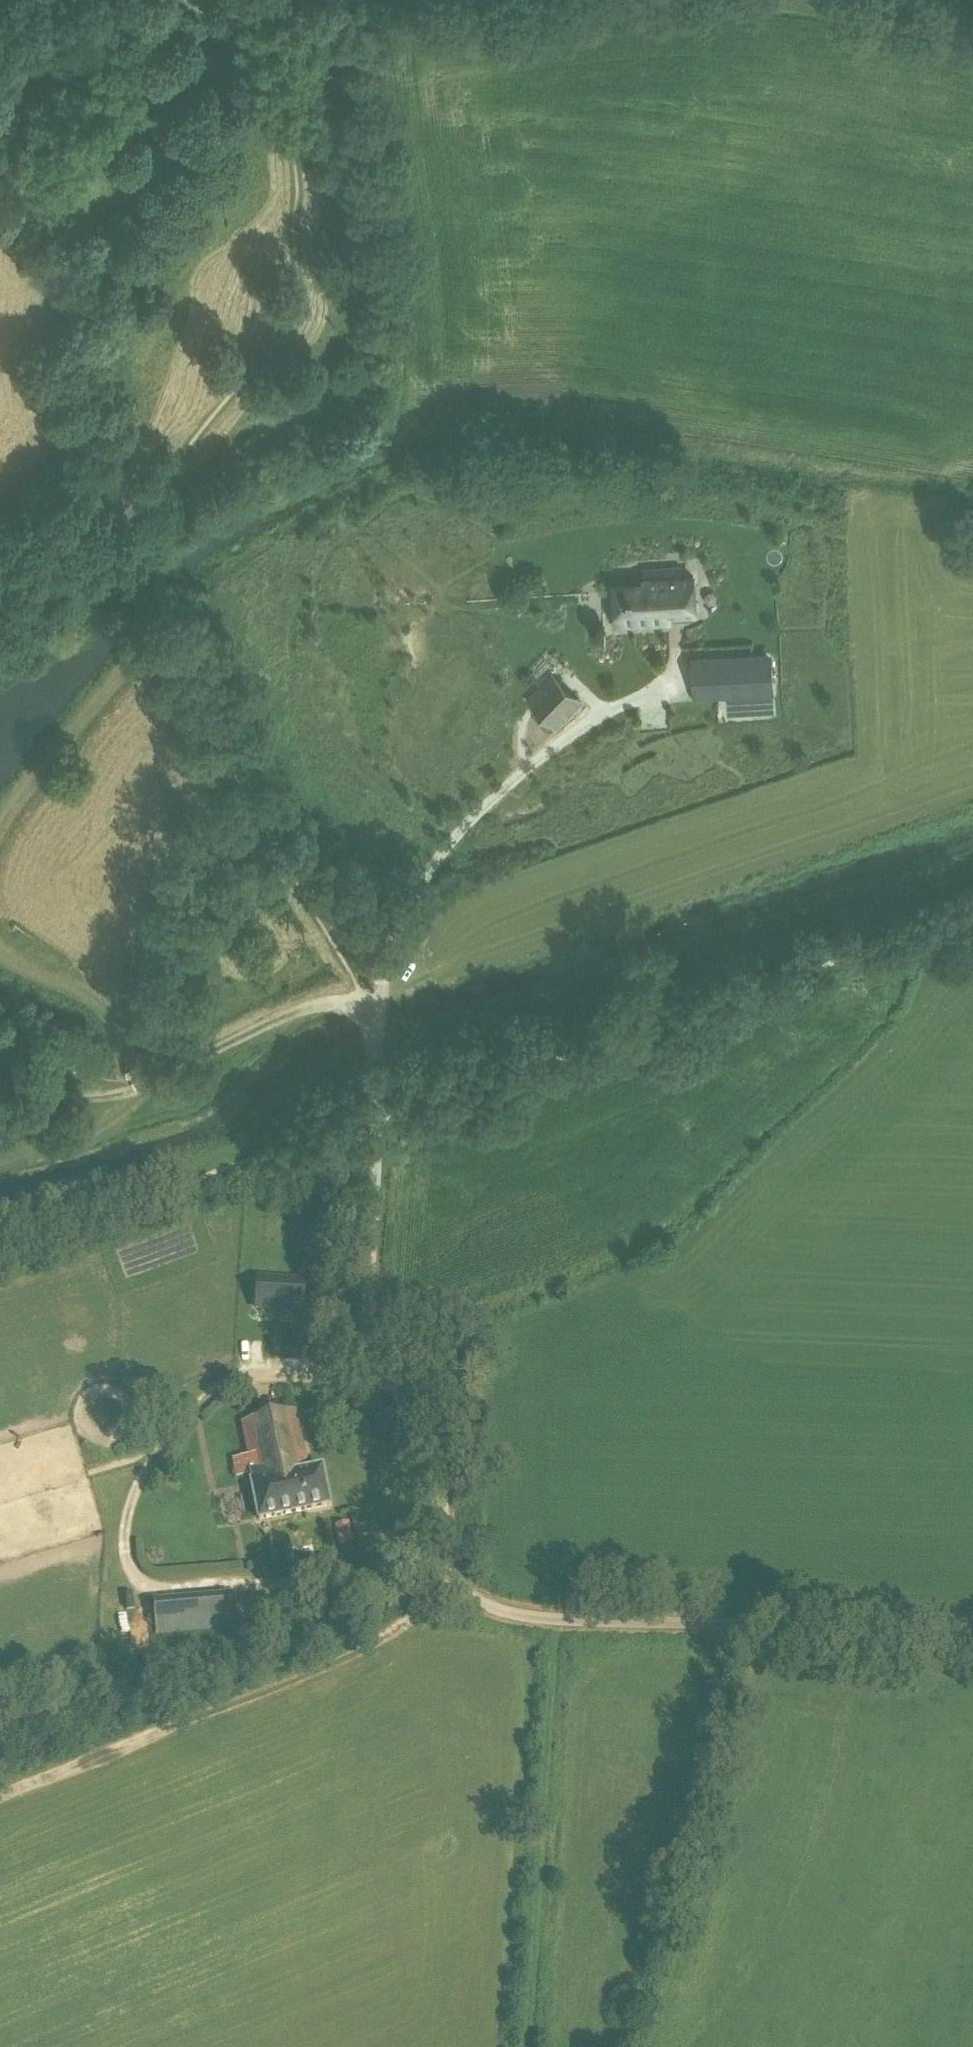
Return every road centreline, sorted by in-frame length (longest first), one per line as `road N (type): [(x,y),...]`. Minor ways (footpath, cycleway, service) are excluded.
road 1 (unclassified): [(416,1402),(432,1432),(449,1567),(471,1598),(522,1616),(571,1620),(972,1629)]
road 2 (track): [(374,1009),(415,896),(460,831),(573,728),(666,692)]
road 3 (track): [(363,1002),(321,1002),(131,1086),(0,1091)]
road 4 (track): [(416,1402),(366,1342),(379,1120)]
road 5 (track): [(379,1120),(374,1009),(363,1002)]

